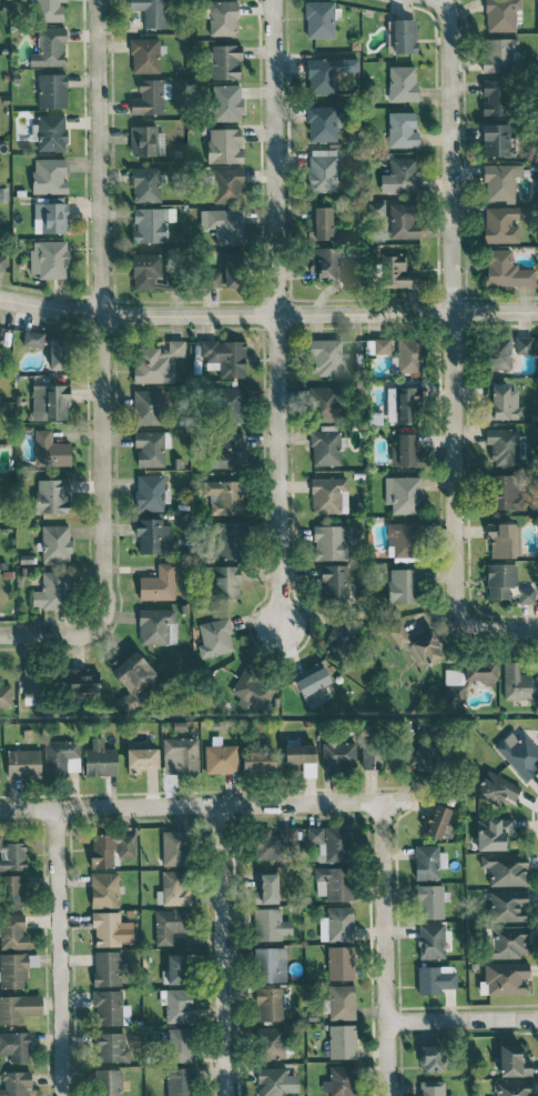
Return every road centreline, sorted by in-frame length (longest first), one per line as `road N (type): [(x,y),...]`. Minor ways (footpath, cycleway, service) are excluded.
road 1 (residential): [(97,0),(104,603),(93,629),(82,633),(18,634)]
road 2 (residential): [(438,0),(450,23),(453,599),(469,624),(537,627)]
road 3 (residential): [(272,0),(275,629)]
road 4 (residential): [(0,297),(98,311),(537,312)]
road 5 (residential): [(407,801),(0,810)]
road 6 (residential): [(387,1095),(382,801)]
road 7 (residential): [(220,805),(226,1095)]
road 8 (residential): [(61,1095),(55,808)]
road 9 (residential): [(386,1023),(537,1019)]

